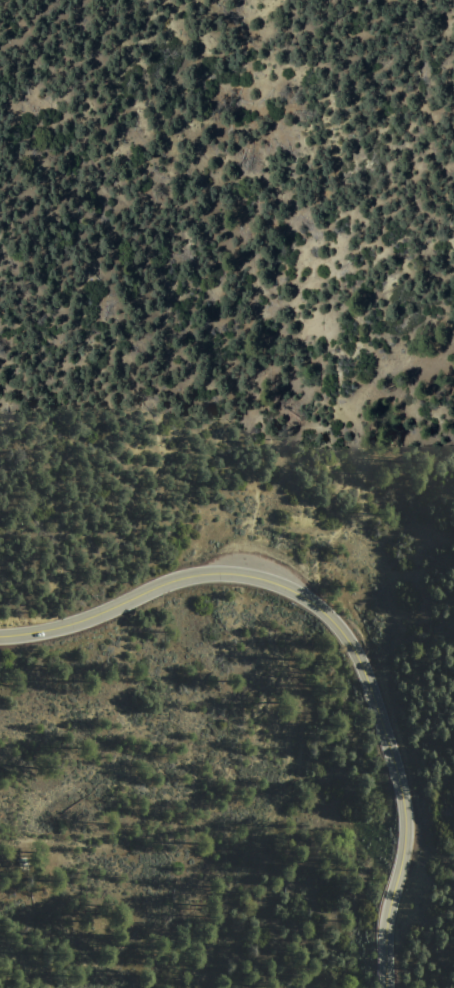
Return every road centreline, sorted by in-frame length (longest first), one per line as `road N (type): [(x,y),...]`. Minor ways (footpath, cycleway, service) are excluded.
road 1 (secondary): [(384,987),(404,807),(375,707),(333,620),(284,586),(214,575),(179,581),(95,619),(0,638)]

